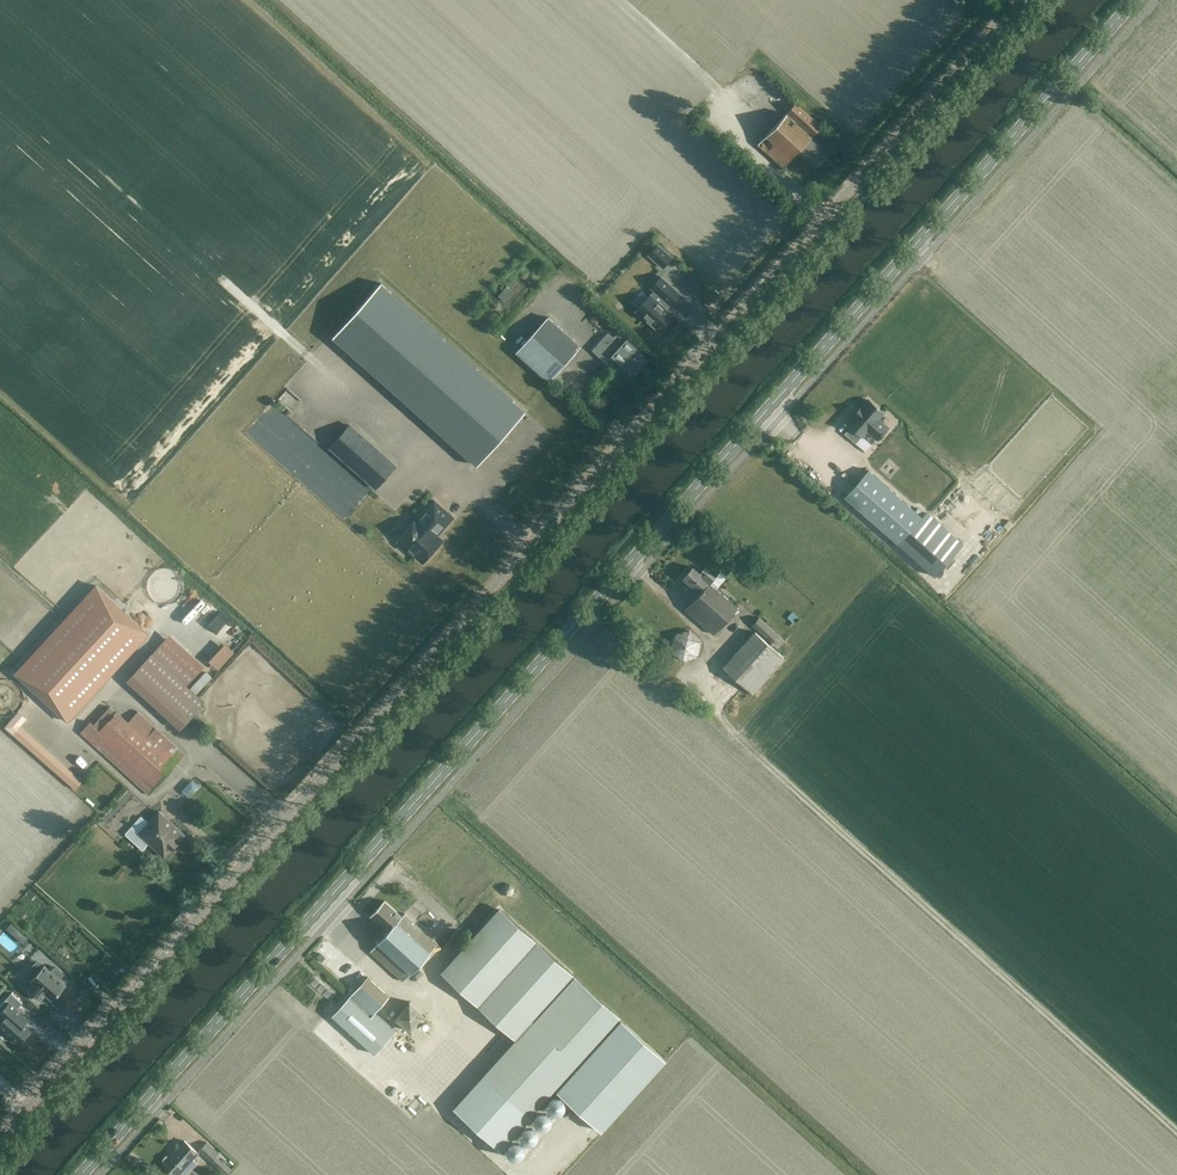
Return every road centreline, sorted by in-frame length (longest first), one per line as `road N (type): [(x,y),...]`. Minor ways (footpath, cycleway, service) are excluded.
road 1 (secondary): [(85,1174),(1139,0)]
road 2 (tertiary): [(0,1141),(1021,0)]

